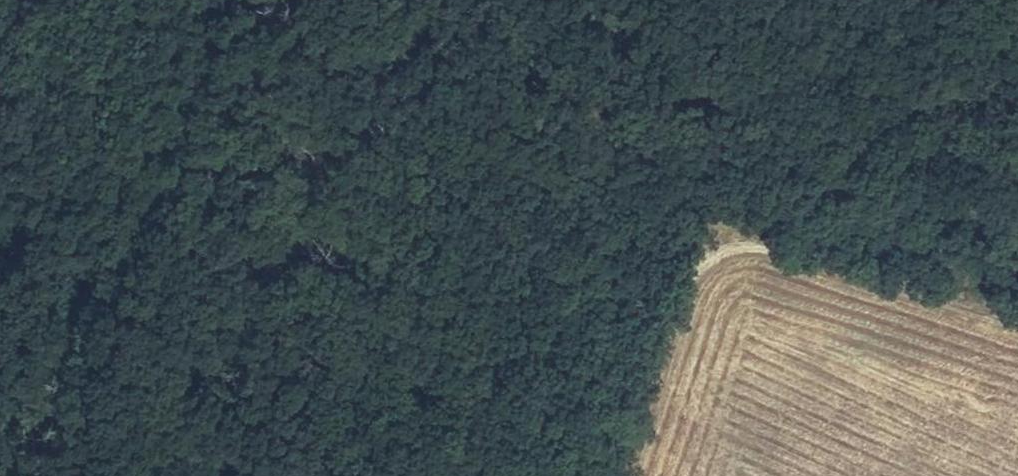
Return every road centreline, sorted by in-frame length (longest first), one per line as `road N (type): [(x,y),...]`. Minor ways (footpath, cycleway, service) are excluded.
road 1 (track): [(1017,322),(758,235),(737,237),(704,262),(618,475)]

